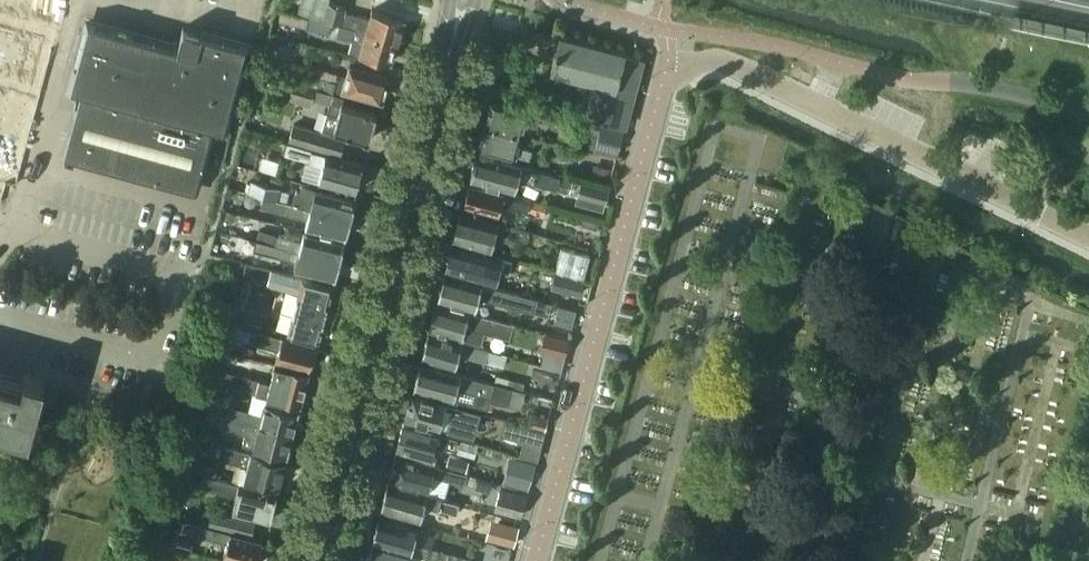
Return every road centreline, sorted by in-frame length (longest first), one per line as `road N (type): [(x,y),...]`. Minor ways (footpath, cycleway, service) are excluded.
road 1 (tertiary): [(315,560),(447,67)]
road 2 (residential): [(535,560),(665,68)]
road 3 (residential): [(1088,237),(729,61),(711,56),(665,68)]
road 4 (residential): [(9,229),(180,275),(155,364),(0,319)]
road 5 (residential): [(9,229),(42,165),(81,0)]

